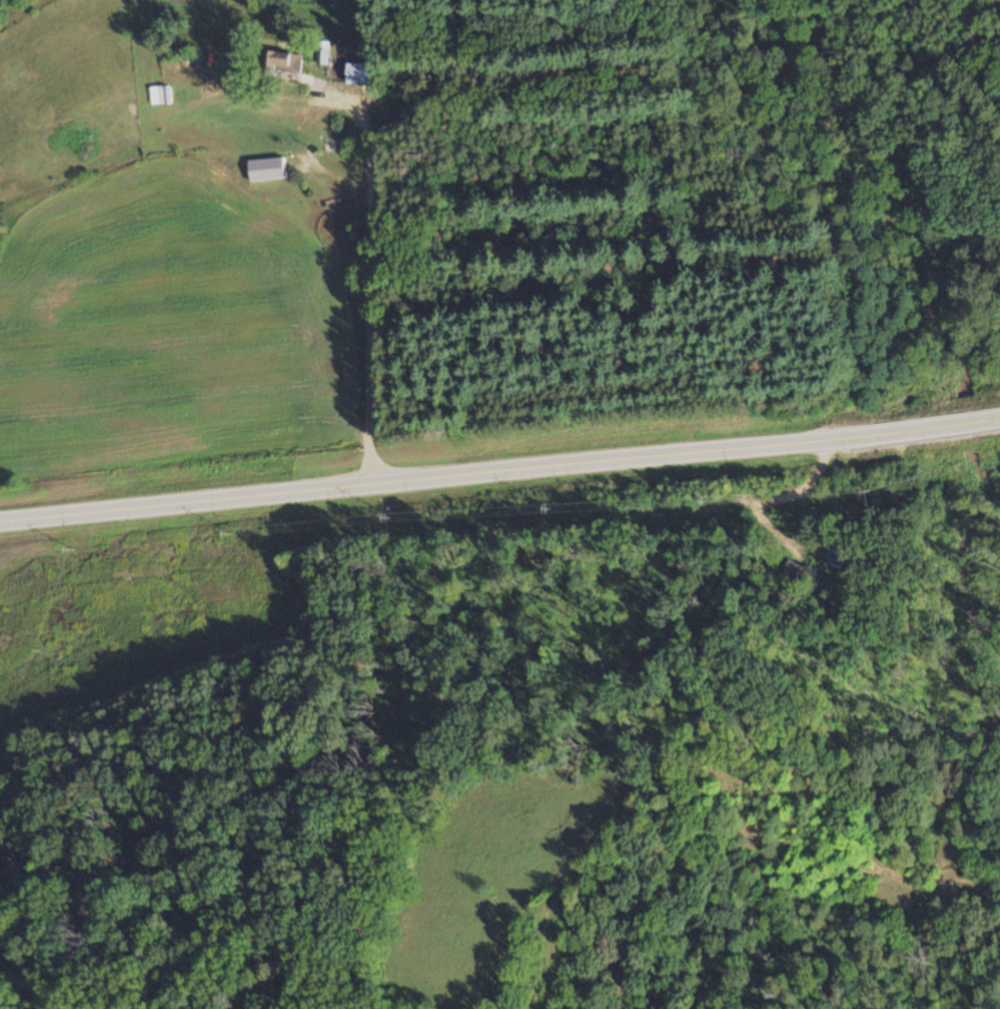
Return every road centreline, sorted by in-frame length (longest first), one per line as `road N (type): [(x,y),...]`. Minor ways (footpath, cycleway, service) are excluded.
road 1 (primary): [(0,521),(999,422)]
road 2 (residential): [(375,482),(347,89)]

